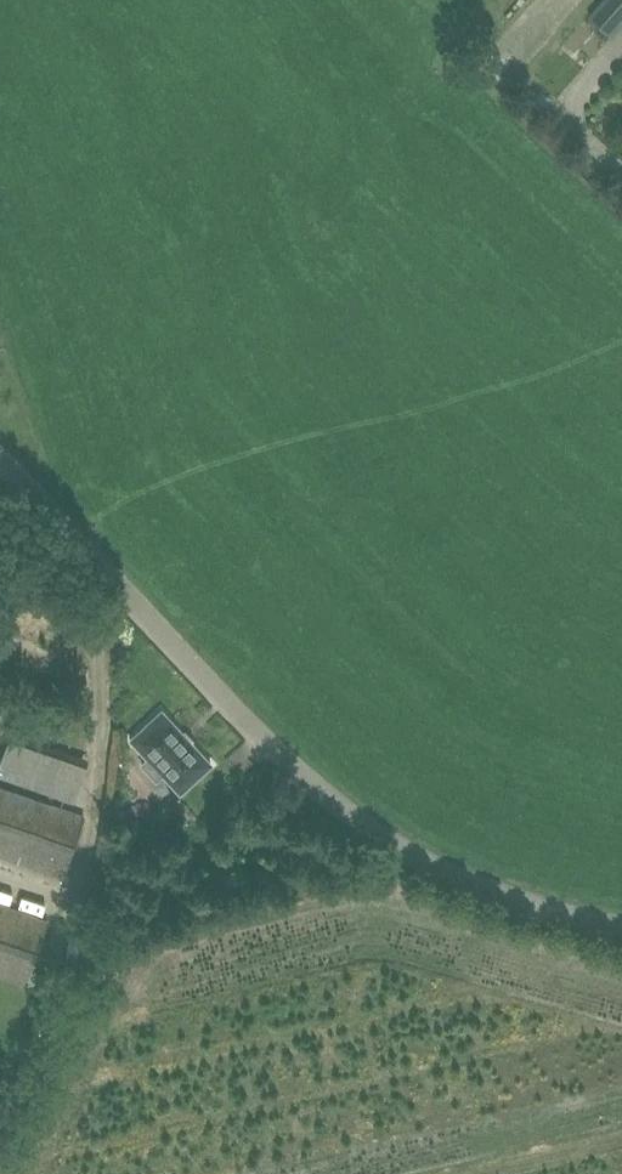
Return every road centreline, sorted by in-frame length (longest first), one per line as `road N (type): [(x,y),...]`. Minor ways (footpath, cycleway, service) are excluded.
road 1 (unclassified): [(621,926),(540,907),(442,869),(316,792),(0,462)]
road 2 (unclassified): [(621,175),(515,75)]

